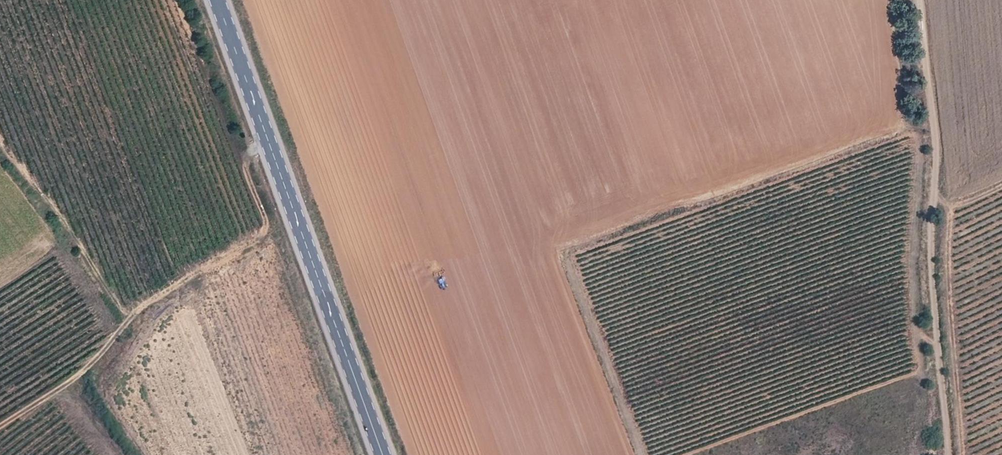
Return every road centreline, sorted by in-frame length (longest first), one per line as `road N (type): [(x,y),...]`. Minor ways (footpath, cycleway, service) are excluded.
road 1 (tertiary): [(383,454),(218,0)]
road 2 (track): [(947,454),(930,254),(932,123),(915,0)]

